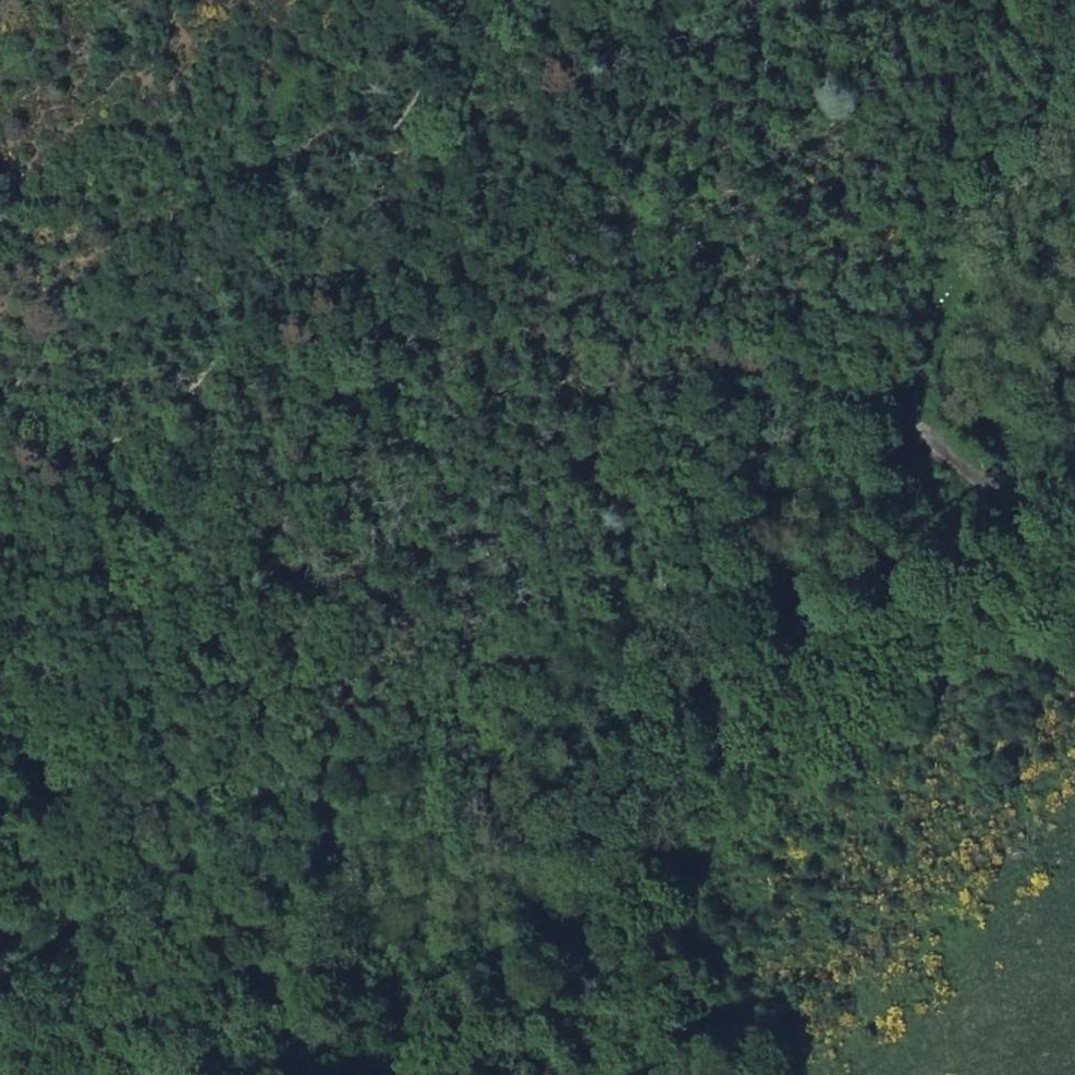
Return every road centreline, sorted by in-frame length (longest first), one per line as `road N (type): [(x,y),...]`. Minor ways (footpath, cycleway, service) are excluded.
road 1 (track): [(0,500),(96,456),(197,384),(421,90),(467,0)]

